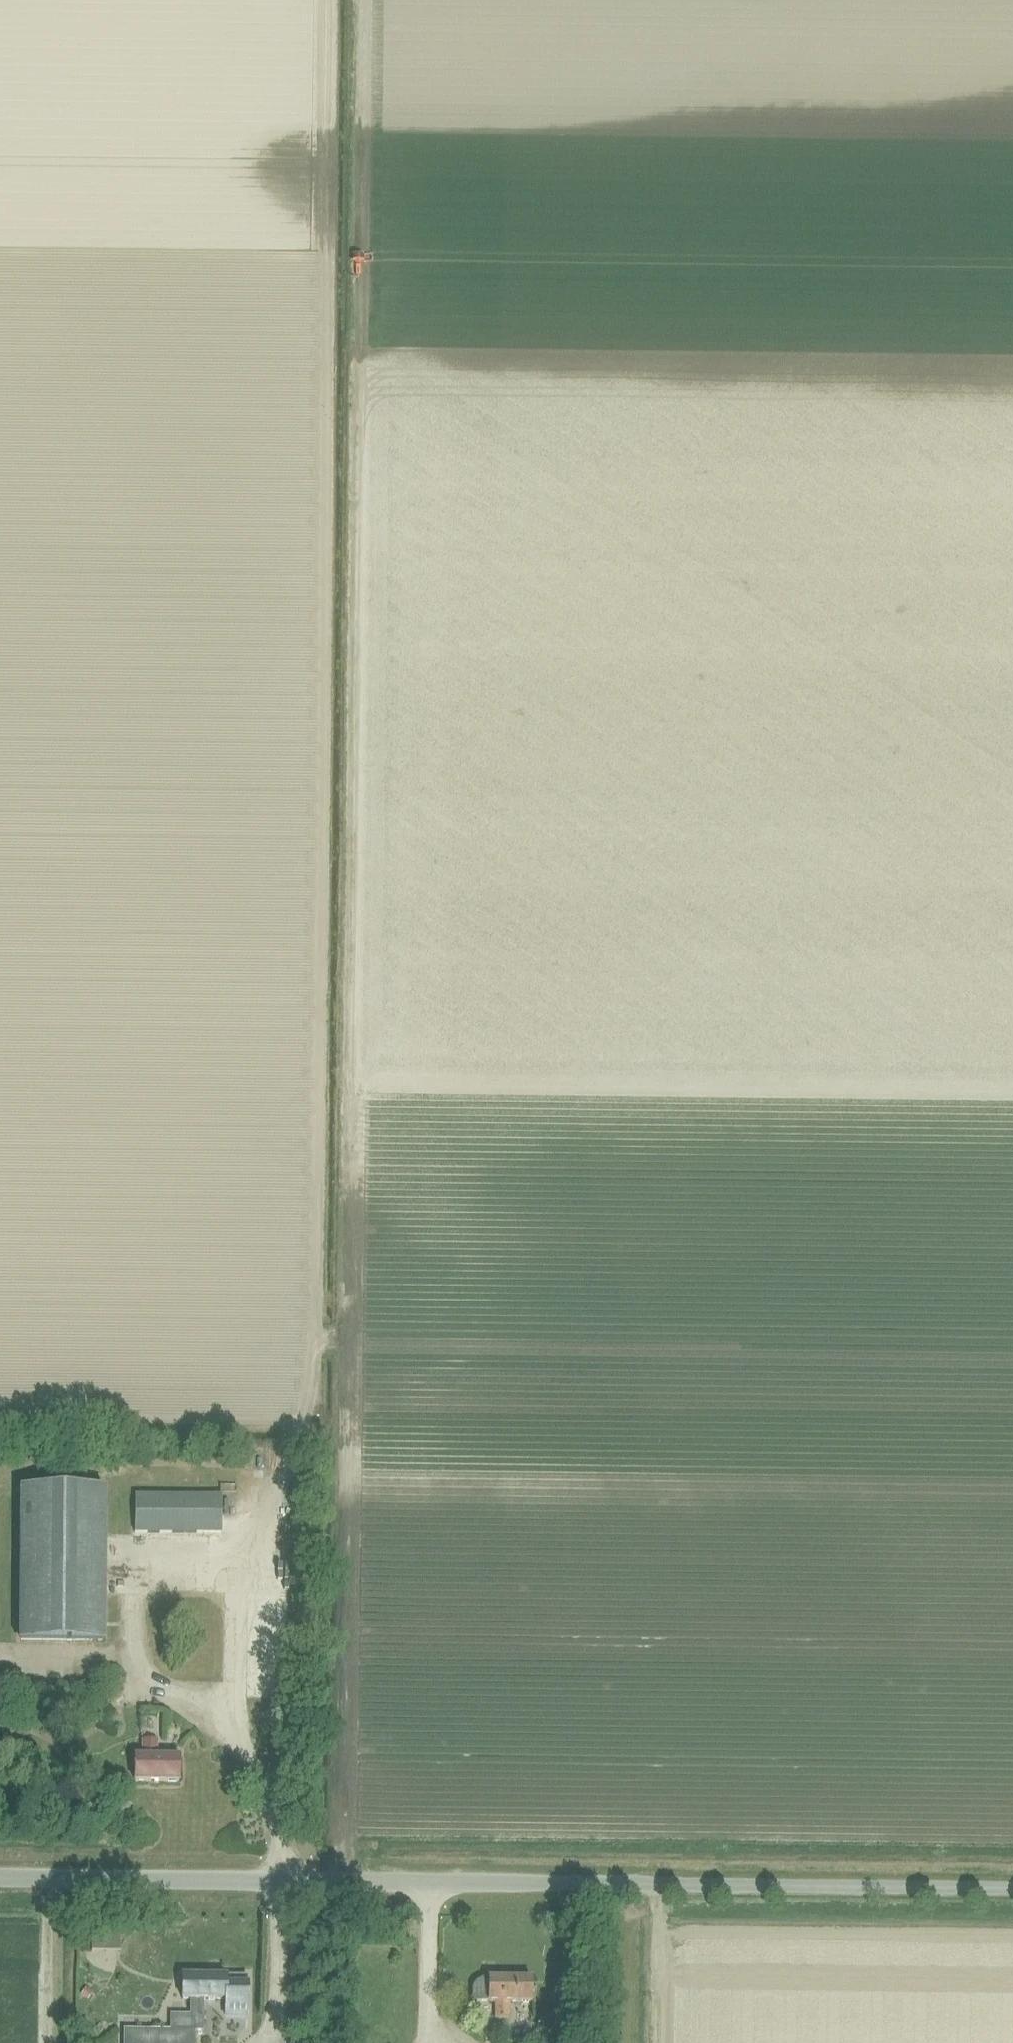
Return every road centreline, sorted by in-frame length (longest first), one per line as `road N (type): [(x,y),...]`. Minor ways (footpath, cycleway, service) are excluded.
road 1 (unclassified): [(0,1878),(1012,1889)]

